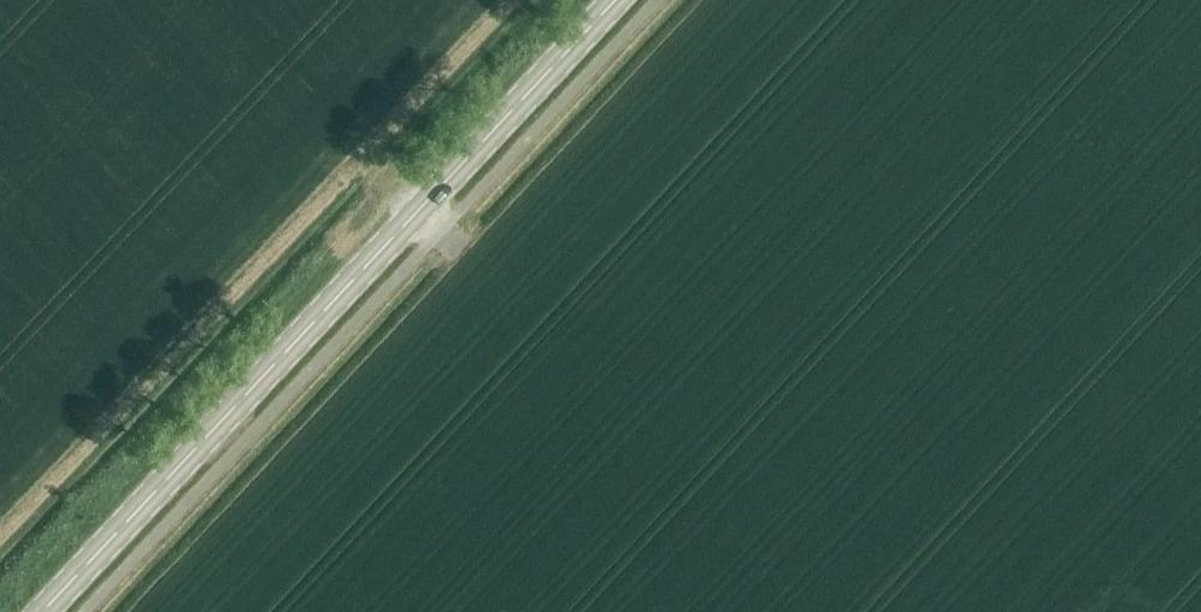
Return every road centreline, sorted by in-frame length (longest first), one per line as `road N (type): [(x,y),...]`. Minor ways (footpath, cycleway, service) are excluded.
road 1 (secondary): [(41,611),(616,0)]

